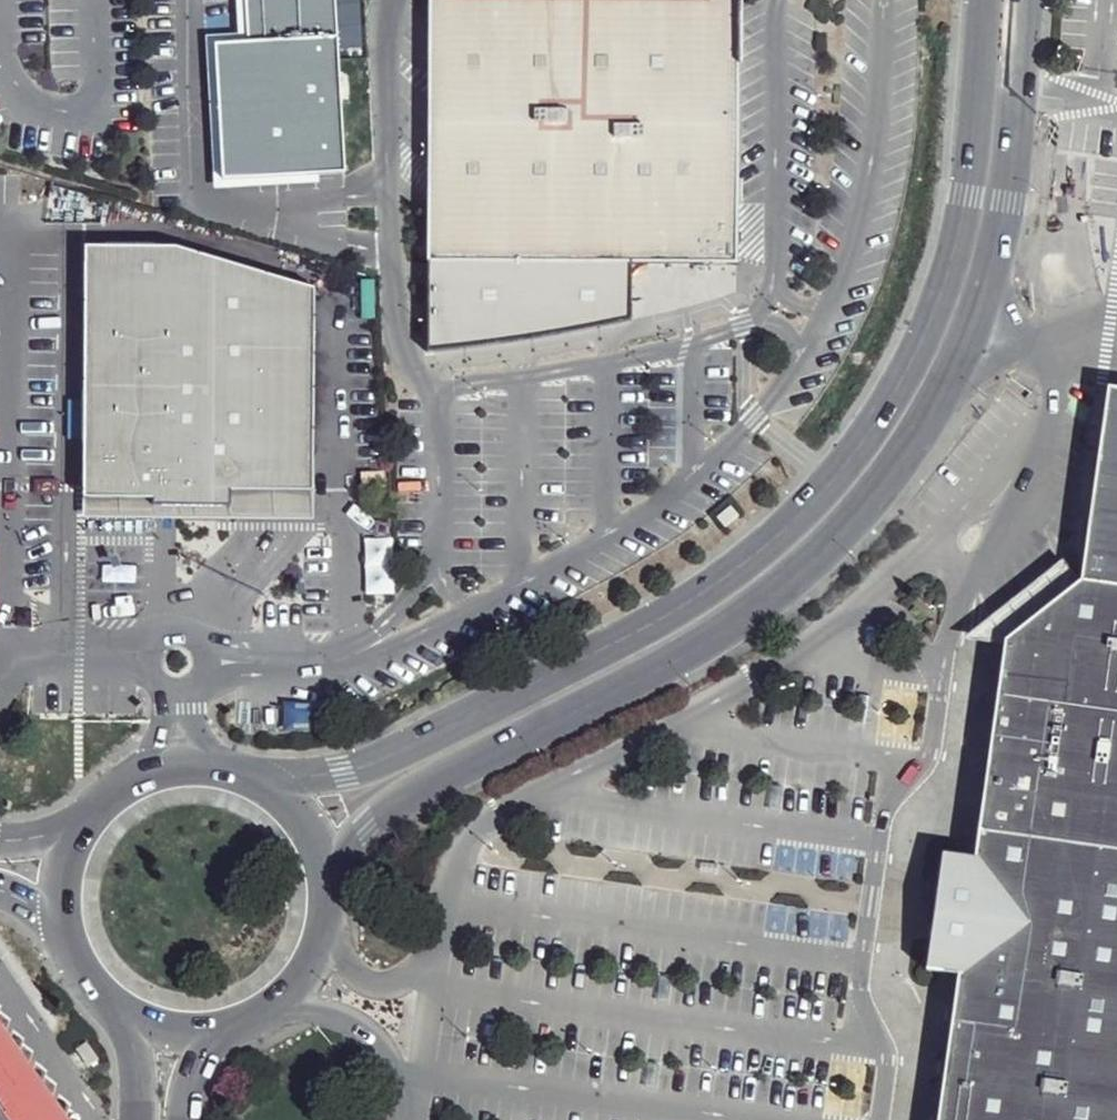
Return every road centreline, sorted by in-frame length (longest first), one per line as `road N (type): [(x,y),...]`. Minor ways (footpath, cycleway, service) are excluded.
road 1 (tertiary): [(324,897),(408,800),(705,644),(769,601),(875,498),(976,323),(1011,153),(1023,0)]
road 2 (tertiary): [(981,0),(969,148),(942,285),(878,418),(833,474),(757,549),(631,632),(285,808)]
road 3 (tertiary): [(285,808),(245,781),(171,772),(124,791),(79,838)]
road 4 (tertiary): [(232,1024),(297,981),(316,949),(324,897)]
road 5 (tertiary): [(79,838),(62,908),(83,970)]

